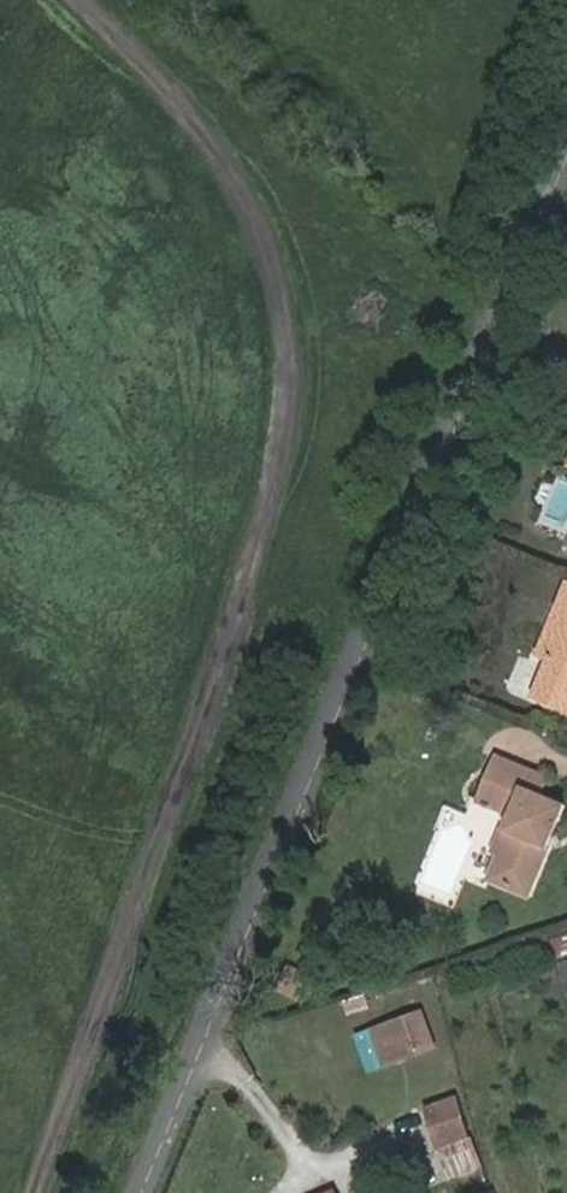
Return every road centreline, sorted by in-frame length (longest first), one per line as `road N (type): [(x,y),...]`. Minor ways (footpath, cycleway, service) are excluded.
road 1 (unclassified): [(148,1192),(566,184)]

